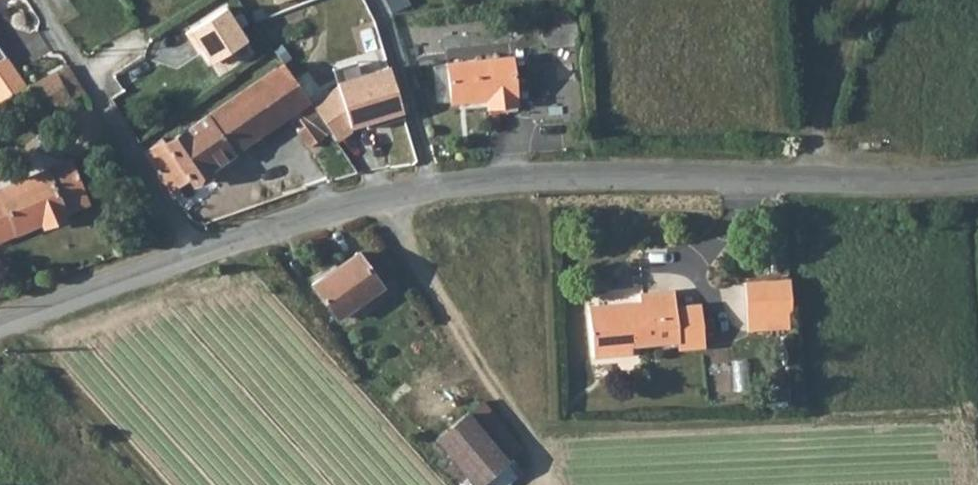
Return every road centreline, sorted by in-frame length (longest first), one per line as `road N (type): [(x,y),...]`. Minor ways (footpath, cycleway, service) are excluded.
road 1 (tertiary): [(0,323),(321,209),(471,179),(977,175)]

